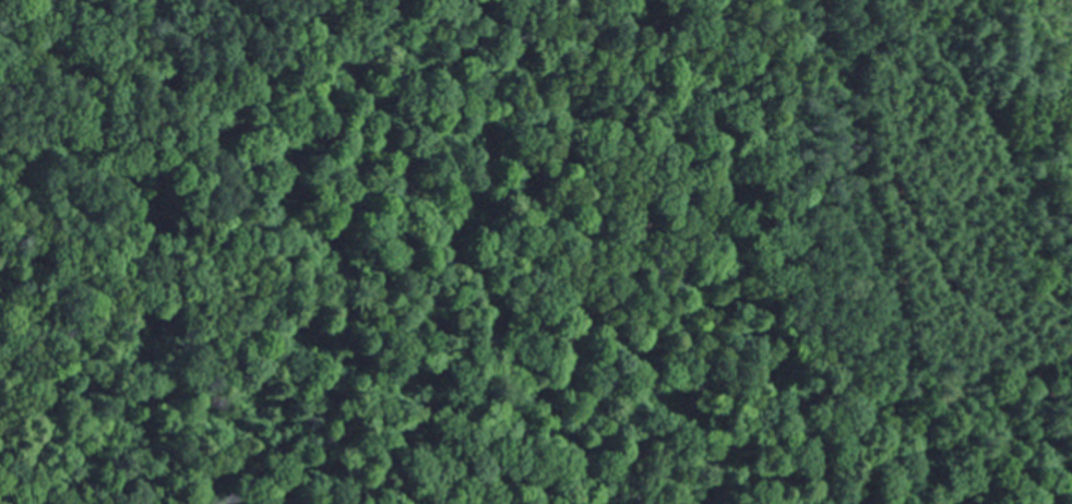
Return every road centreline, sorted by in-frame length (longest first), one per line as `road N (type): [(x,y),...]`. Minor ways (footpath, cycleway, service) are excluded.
road 1 (residential): [(591,503),(306,0)]

